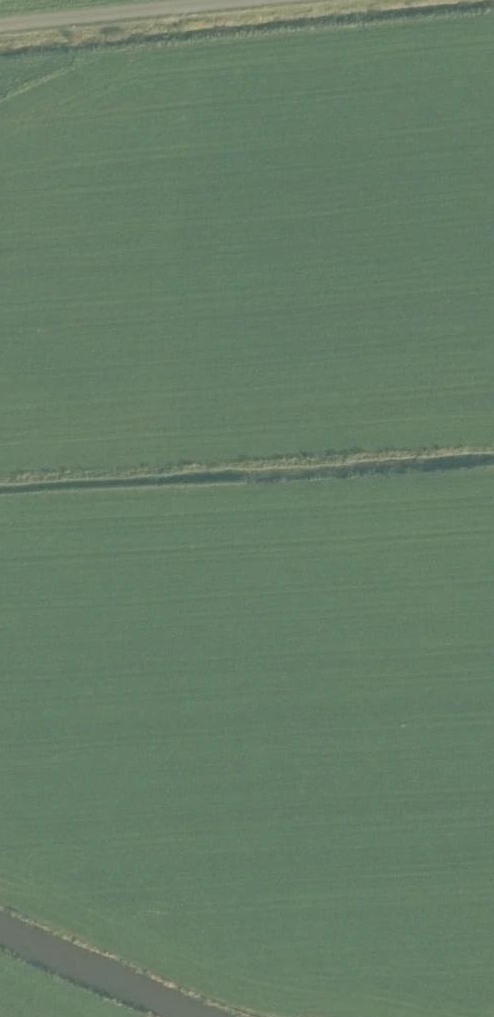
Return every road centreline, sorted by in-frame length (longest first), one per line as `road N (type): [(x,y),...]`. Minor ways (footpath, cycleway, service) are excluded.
road 1 (unclassified): [(0,24),(242,0)]

